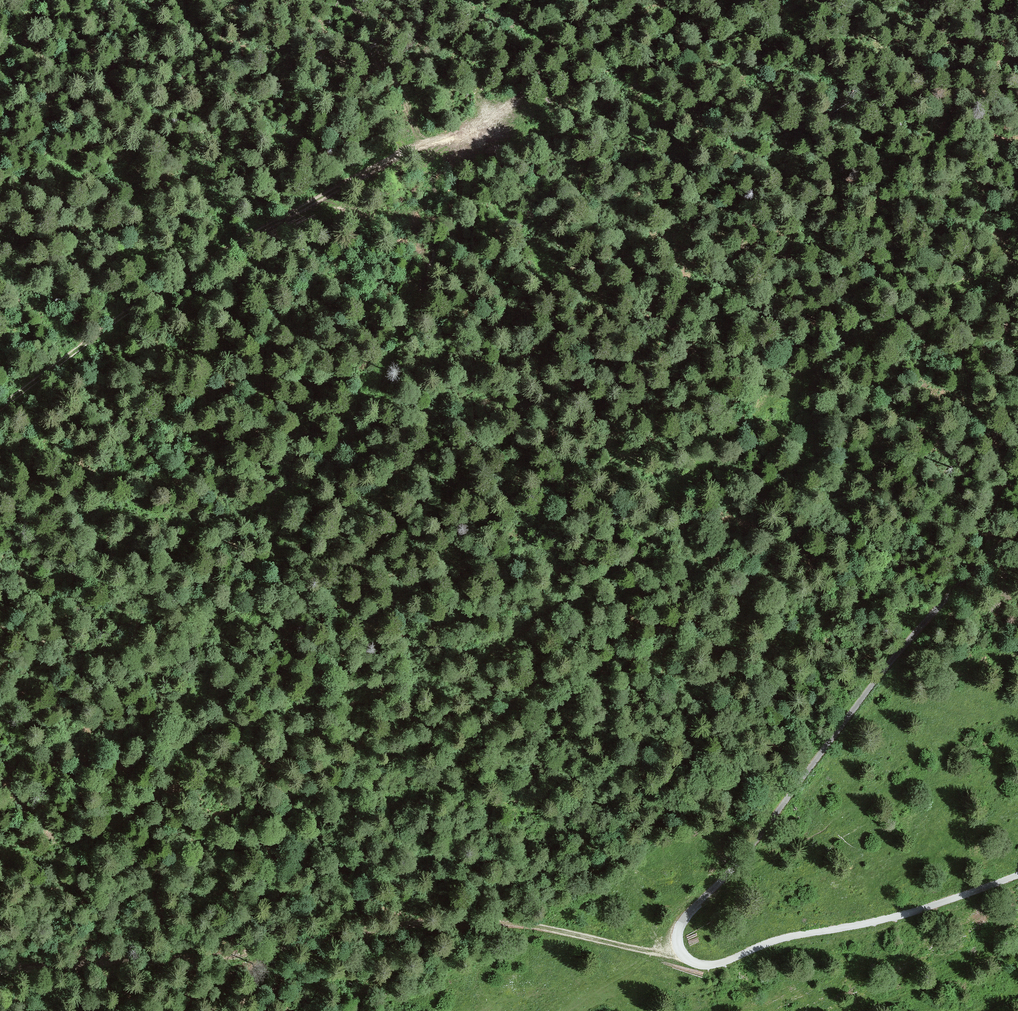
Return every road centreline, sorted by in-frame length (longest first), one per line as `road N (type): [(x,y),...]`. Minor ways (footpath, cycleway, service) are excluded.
road 1 (track): [(651,950),(643,880),(604,842),(548,817),(478,799),(298,792),(202,769),(187,751),(188,714),(248,624),(287,509),(313,483),(345,407),(372,379),(423,292),(463,176),(468,127)]
road 2 (track): [(193,758),(208,731),(333,699),(442,659),(578,594),(642,543),(690,475),(758,410),(945,293),(1017,264)]
road 3 (track): [(1017,877),(714,966),(696,965),(679,949),(681,924),(850,714),(1017,527)]
road 4 (track): [(567,0),(541,88),(245,244),(0,406)]
road 5 (track): [(679,949),(492,925),(385,932),(224,959),(0,964)]
road 6 (track): [(193,758),(102,827),(50,849),(0,844)]

